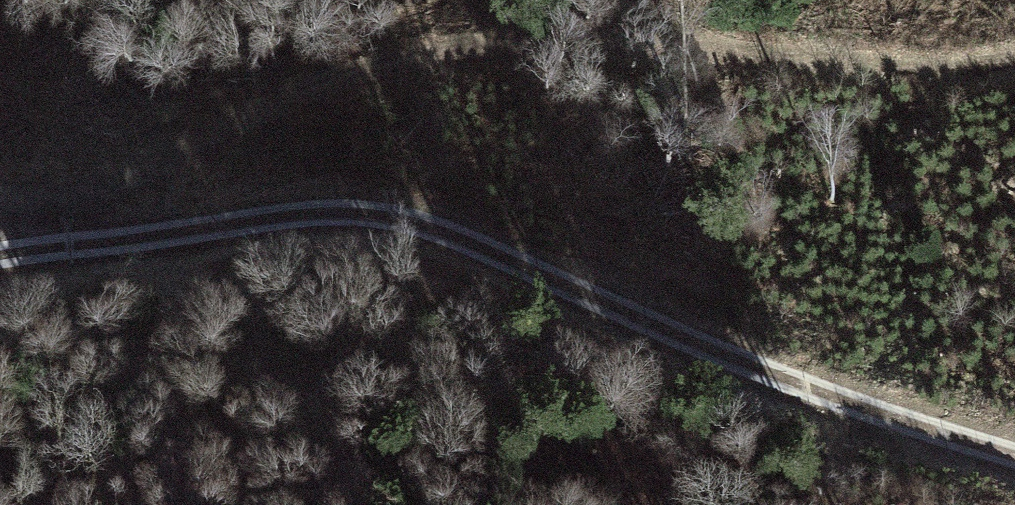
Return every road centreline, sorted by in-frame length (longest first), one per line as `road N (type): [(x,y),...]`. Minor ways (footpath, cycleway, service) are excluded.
road 1 (track): [(4,255),(35,220),(464,40),(660,25),(856,58),(978,62),(1014,54)]
road 2 (track): [(1014,454),(701,349),(484,246),(387,211),(284,208),(0,256)]

